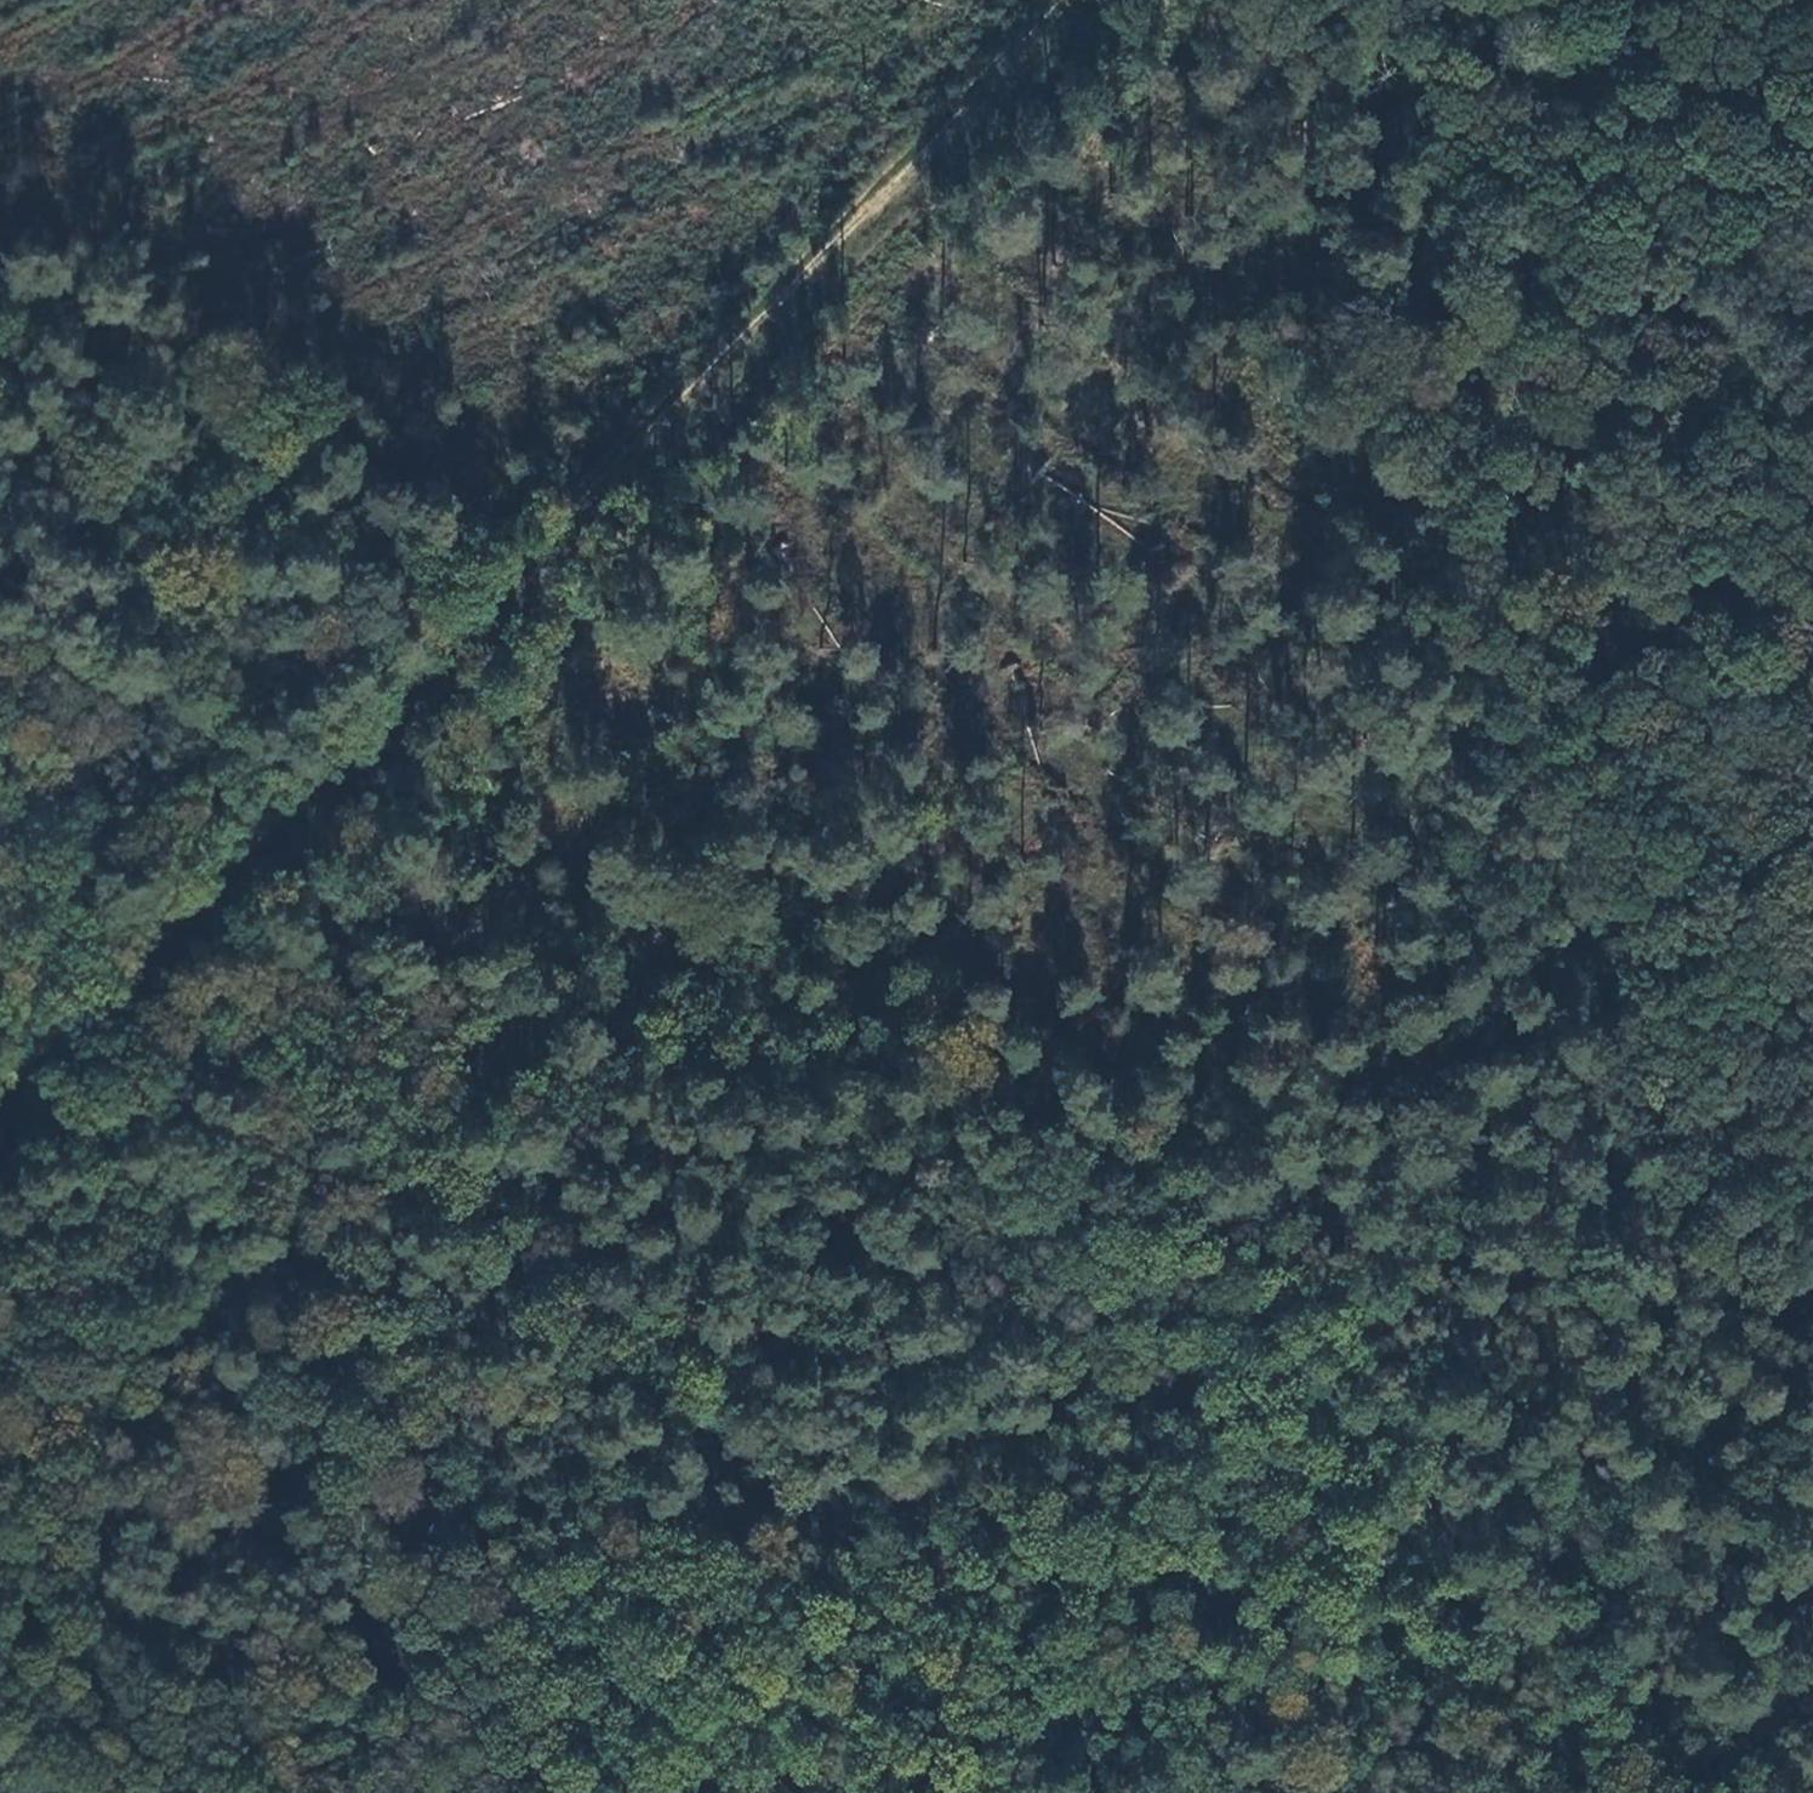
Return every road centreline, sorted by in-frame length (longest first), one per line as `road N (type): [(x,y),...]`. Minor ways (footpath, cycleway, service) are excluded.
road 1 (track): [(0,1093),(228,868),(1067,0)]

